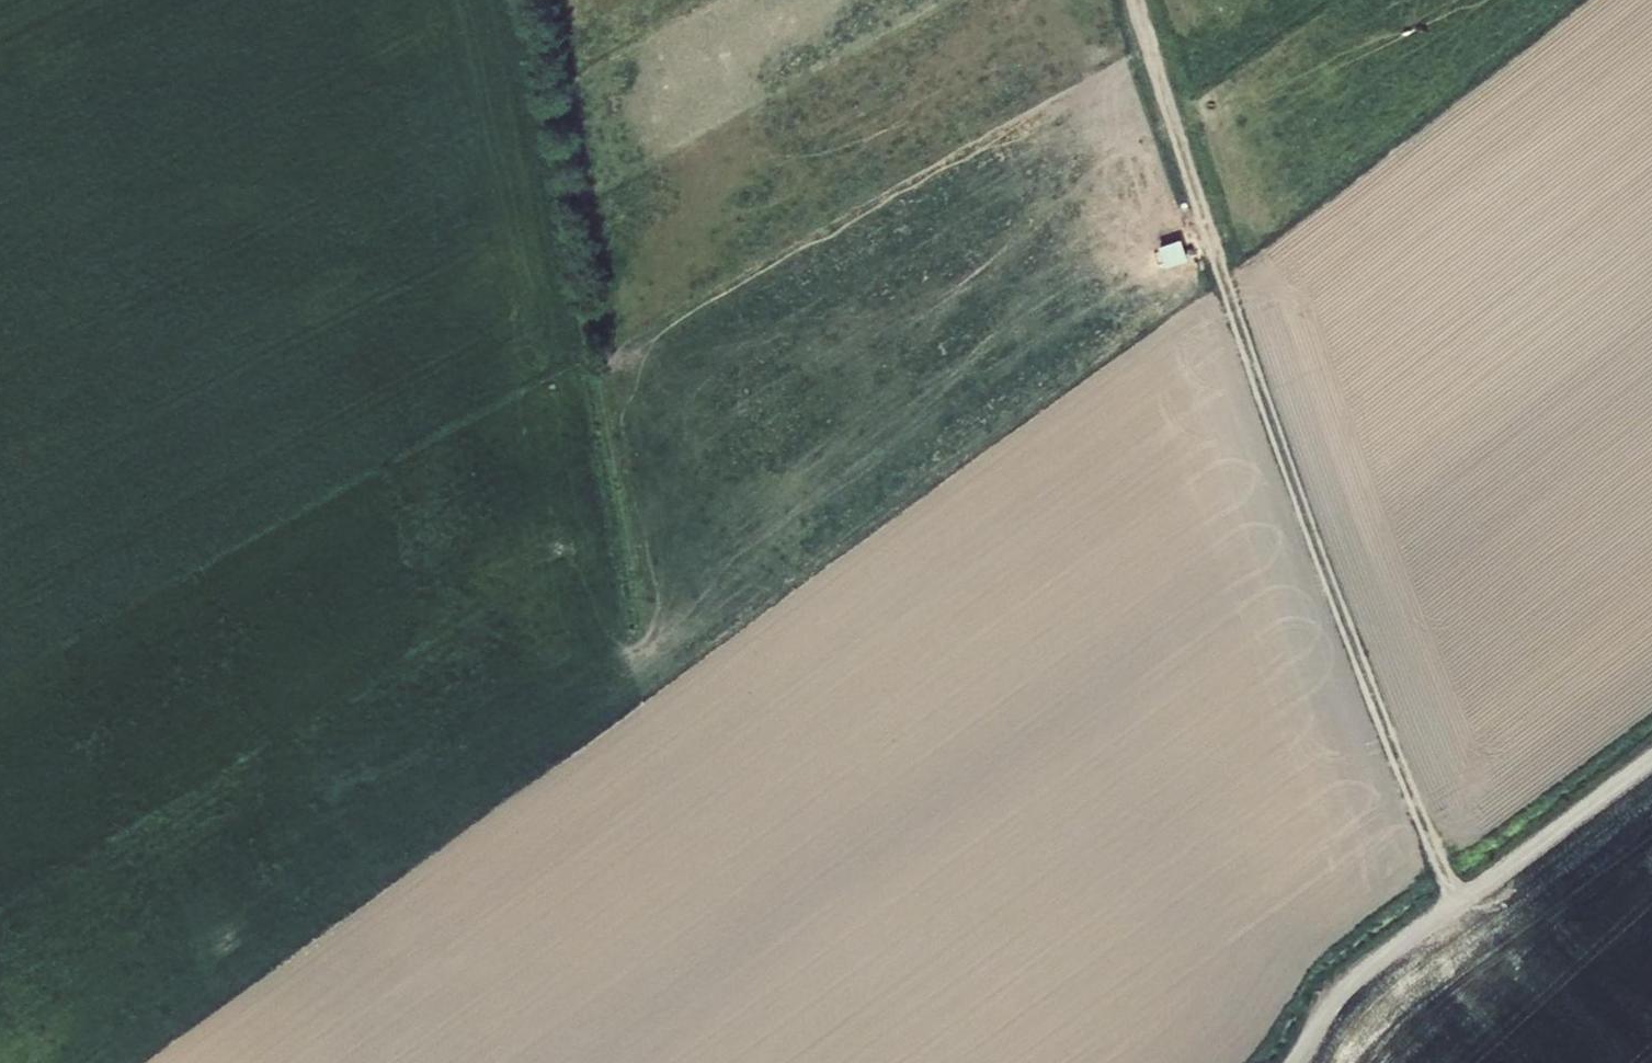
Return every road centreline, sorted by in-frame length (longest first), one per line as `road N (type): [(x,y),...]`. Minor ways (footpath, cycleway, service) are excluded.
road 1 (track): [(1129,0),(1214,263),(1430,855),(1469,924)]
road 2 (track): [(1651,738),(1318,970),(1280,1062)]

